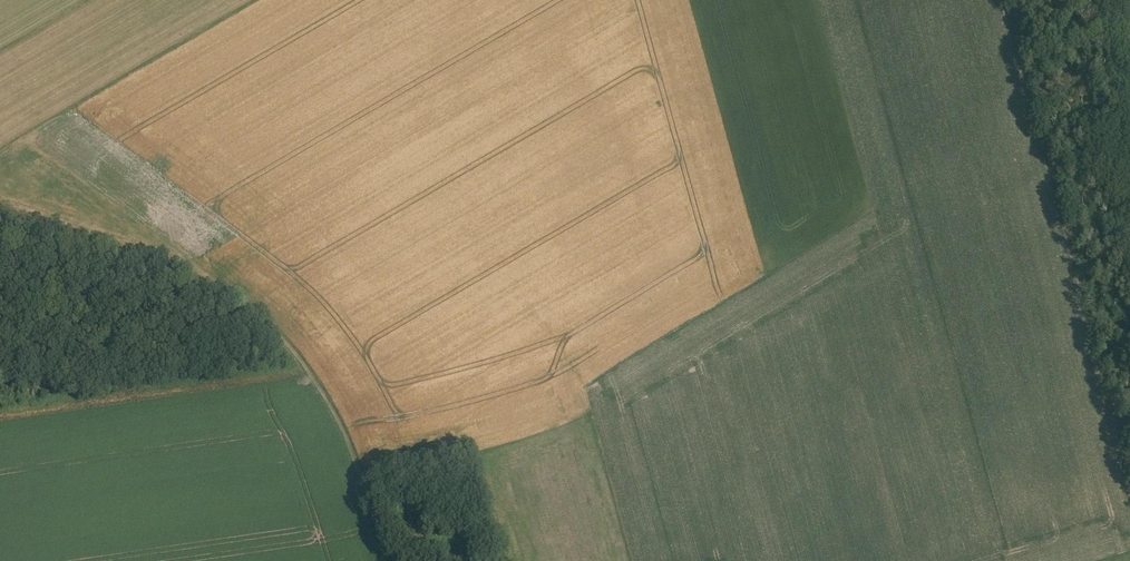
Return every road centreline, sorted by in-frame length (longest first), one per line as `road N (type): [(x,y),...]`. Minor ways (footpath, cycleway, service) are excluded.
road 1 (track): [(0,214),(201,283),(259,318),(329,403),(395,560)]

